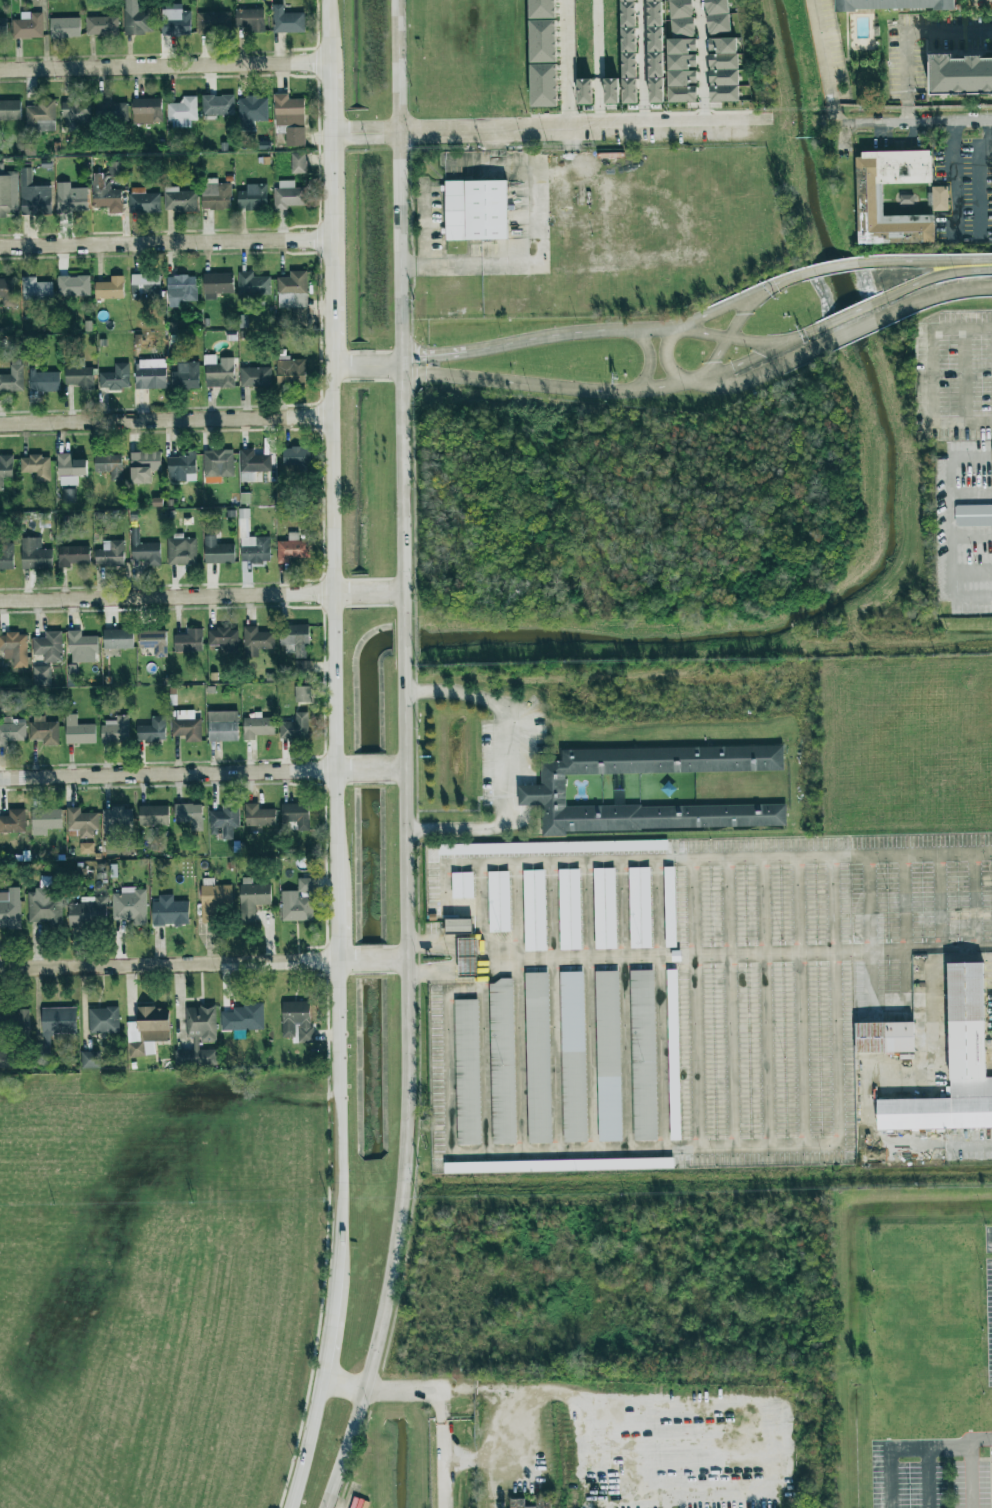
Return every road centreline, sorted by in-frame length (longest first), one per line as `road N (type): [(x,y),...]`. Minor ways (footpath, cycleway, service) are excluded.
road 1 (secondary): [(328,1507),(378,1346),(404,1200),(404,655)]
road 2 (secondary): [(404,622),(397,0)]
road 3 (secondary): [(331,366),(336,888)]
road 4 (residential): [(0,602),(403,595)]
road 5 (residential): [(0,779),(349,772)]
road 6 (residential): [(426,131),(770,124)]
road 7 (secondary): [(336,962),(334,1303)]
road 8 (residential): [(0,970),(336,962)]
road 9 (residential): [(0,424),(331,418)]
road 10 (residential): [(0,249),(330,245)]
road 11 (residential): [(0,72),(325,65)]
road 12 (motorway): [(402,364),(452,378),(568,390),(697,385)]
road 13 (motorway): [(752,296),(676,328),(562,336),(464,355)]
road 14 (motorway): [(991,260),(857,262),(752,296)]
road 15 (motorway): [(774,343),(940,275),(991,270)]
road 16 (secondary): [(327,134),(330,299)]
road 17 (residential): [(836,124),(991,122)]
road 18 (residential): [(838,646),(991,643)]
road 19 (secondary): [(321,1380),(289,1507)]
road 20 (motorway): [(697,385),(752,379),(814,350)]

